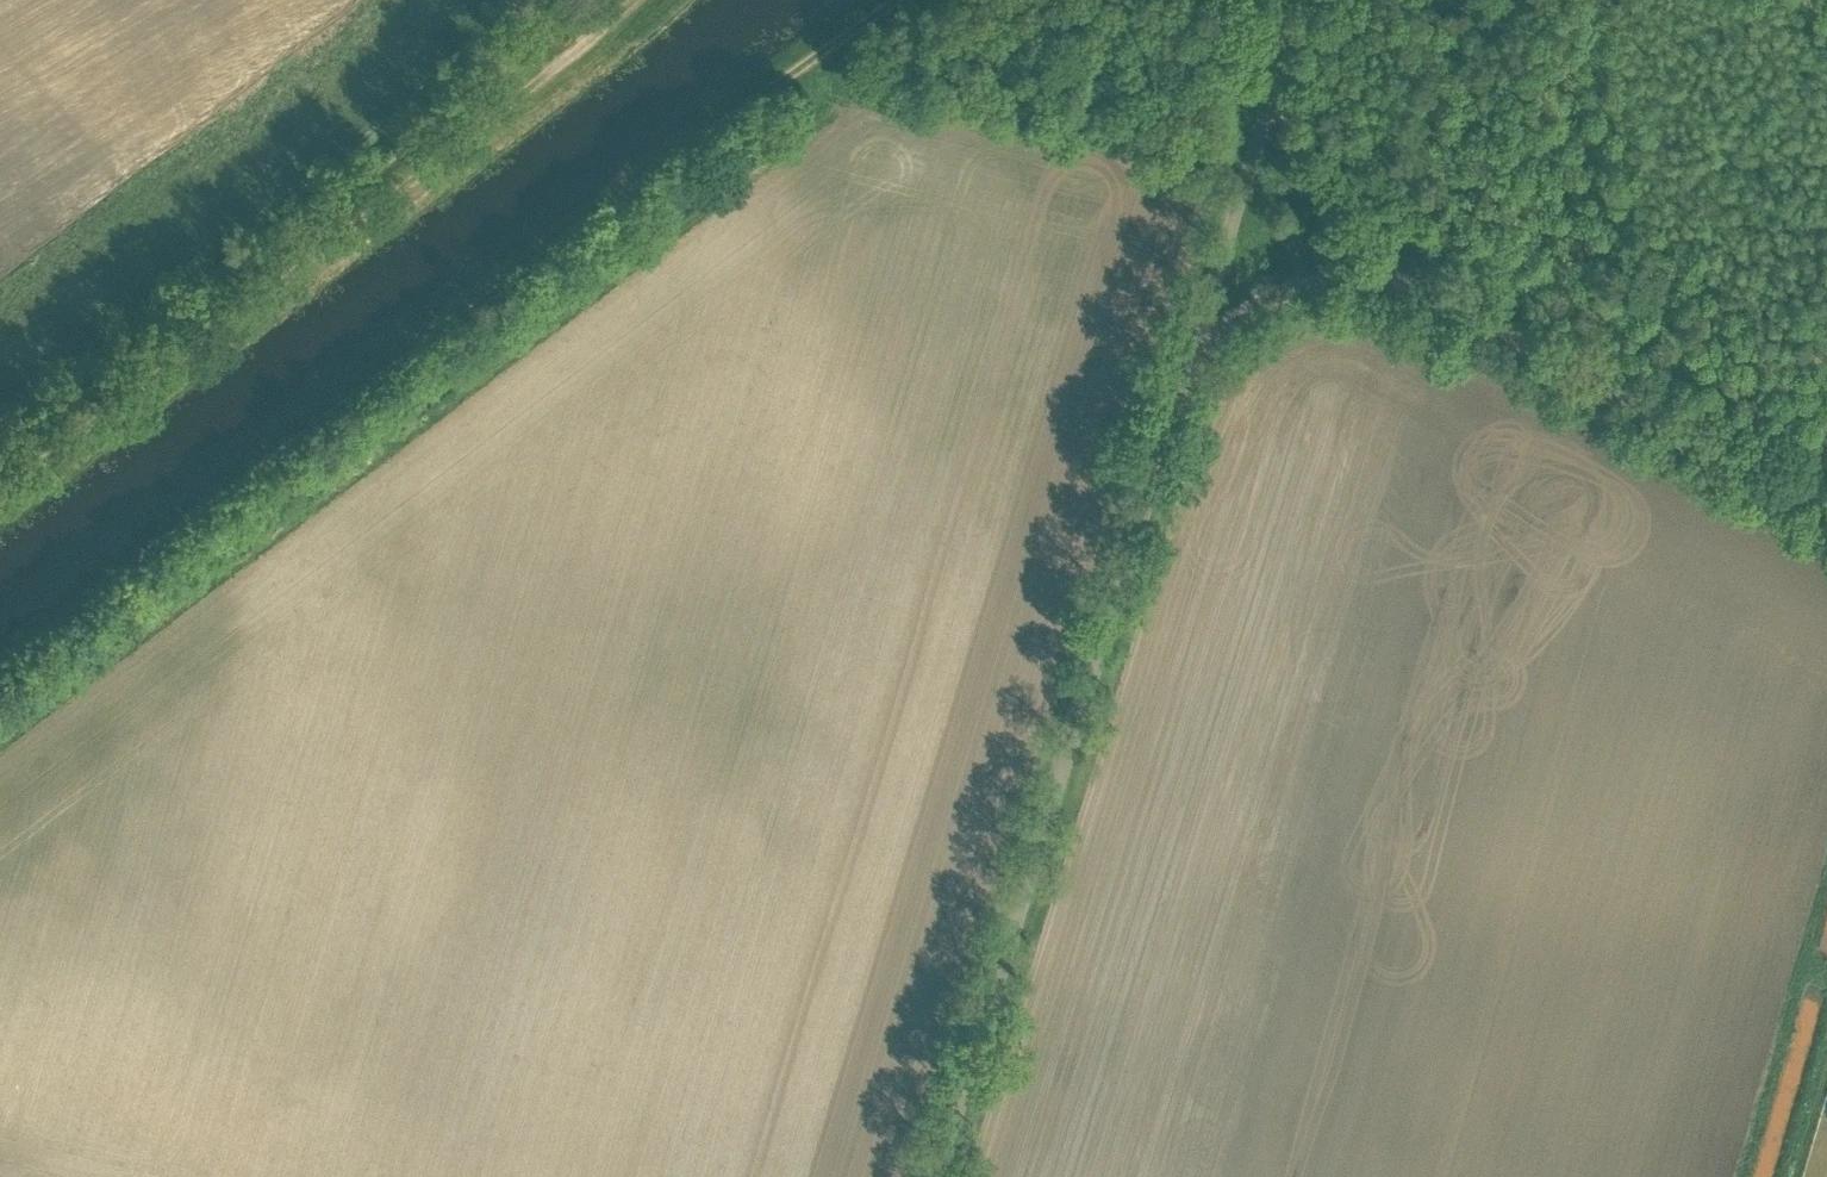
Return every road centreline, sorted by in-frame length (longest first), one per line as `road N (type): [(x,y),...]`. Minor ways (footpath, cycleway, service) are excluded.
road 1 (track): [(0,673),(890,0)]
road 2 (unclassified): [(936,1176),(1193,355)]
road 3 (track): [(633,0),(356,225),(0,493)]
road 4 (unclassified): [(1392,276),(1826,509)]
road 5 (unclassified): [(1193,355),(1281,74)]
road 6 (unclassified): [(1392,276),(1350,236),(1323,192),(1297,141),(1281,74)]
road 7 (unclassified): [(1193,355),(1238,317),(1293,289),(1392,276)]

